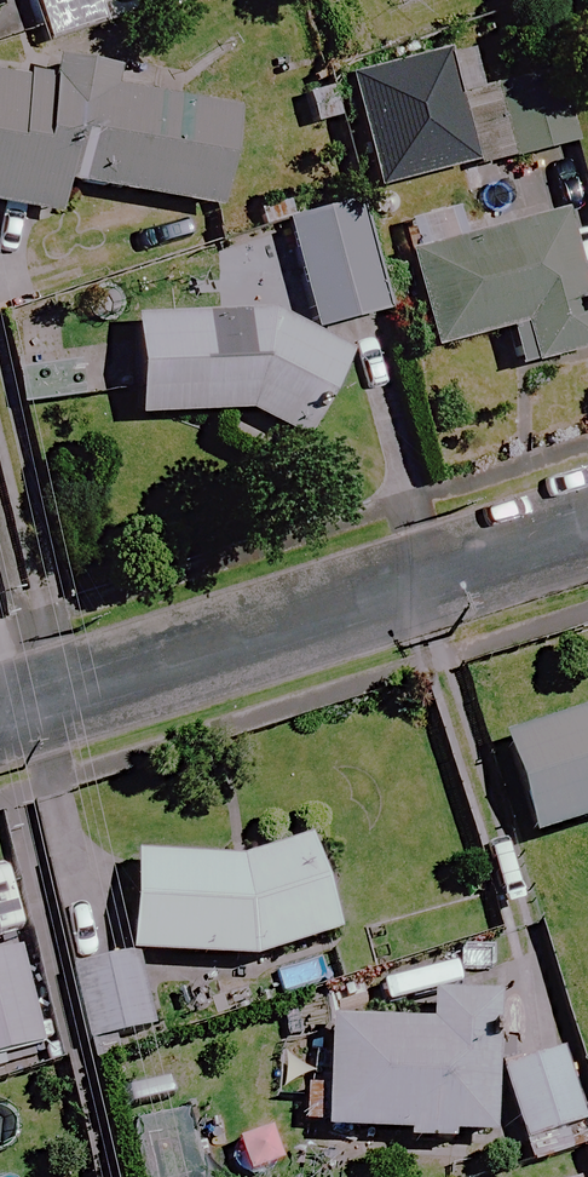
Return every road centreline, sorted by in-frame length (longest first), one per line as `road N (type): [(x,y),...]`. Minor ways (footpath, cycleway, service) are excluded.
road 1 (residential): [(0,716),(587,529)]

